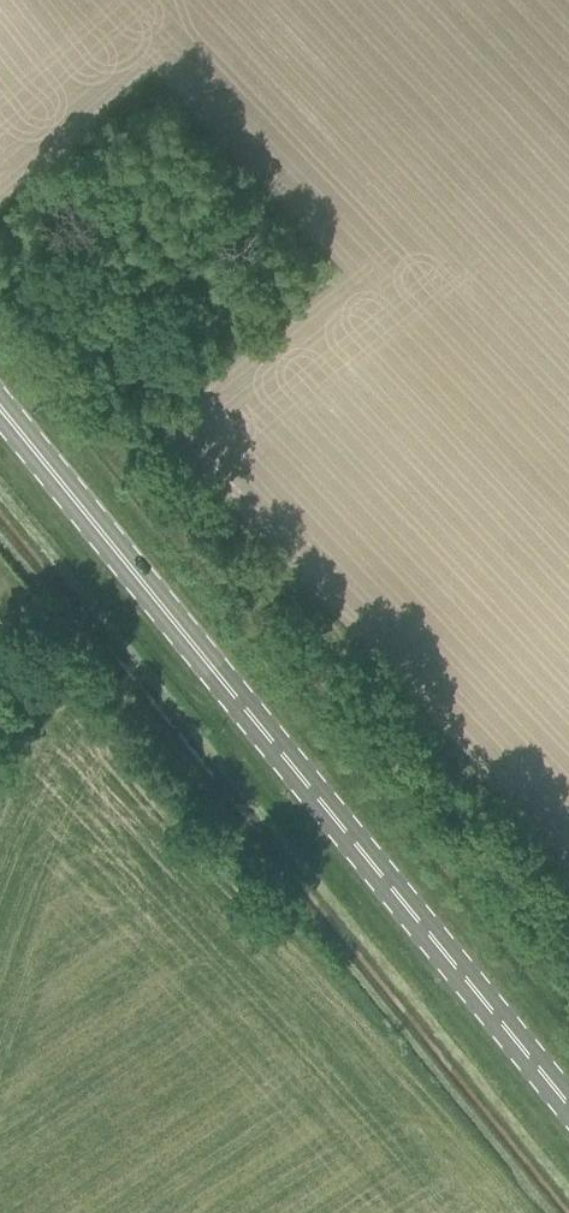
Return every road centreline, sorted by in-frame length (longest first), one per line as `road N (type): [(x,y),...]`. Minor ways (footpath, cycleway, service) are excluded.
road 1 (primary): [(568,1105),(0,407)]
road 2 (track): [(341,263),(157,402),(568,857)]

